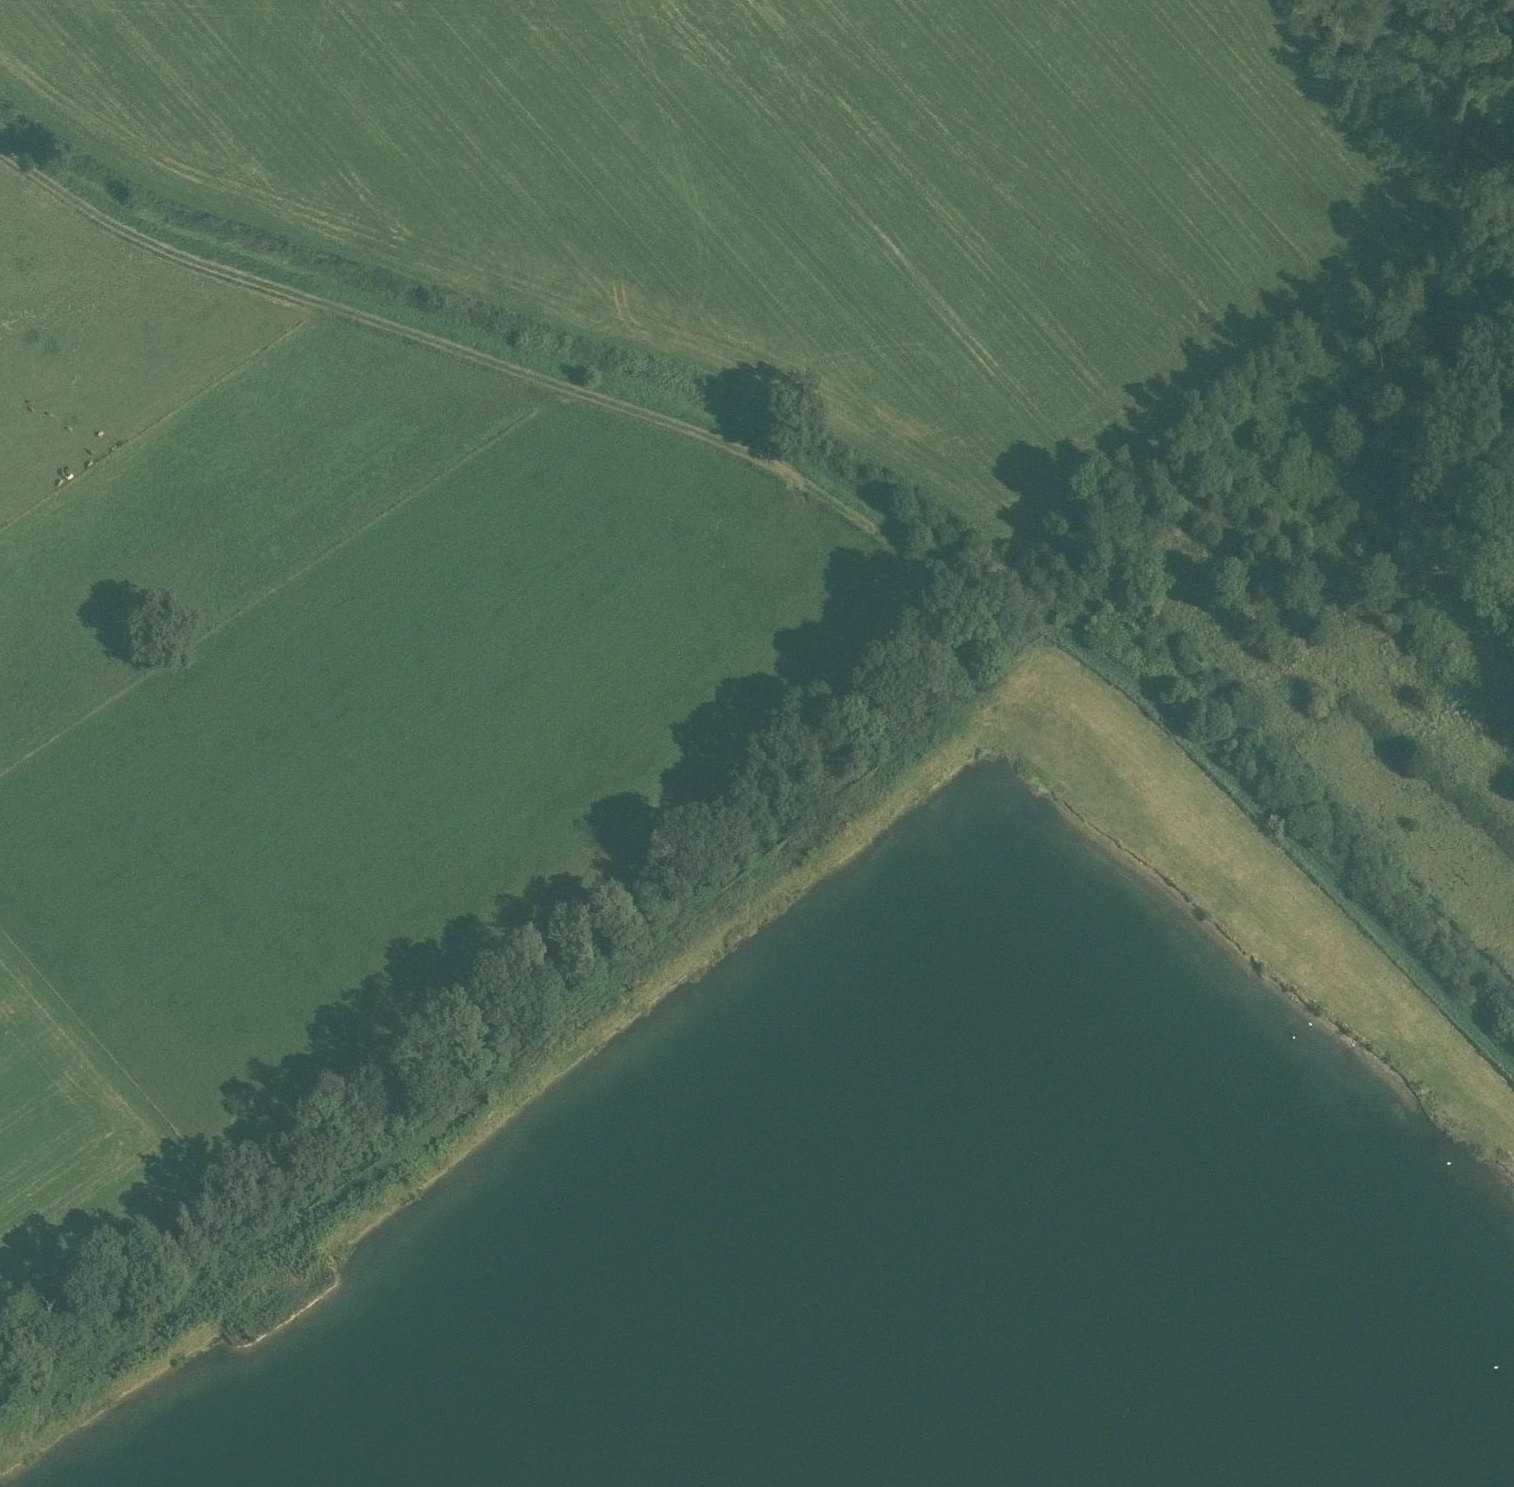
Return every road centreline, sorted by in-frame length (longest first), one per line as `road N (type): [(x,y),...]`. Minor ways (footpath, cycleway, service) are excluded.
road 1 (track): [(0,150),(135,260),(775,498),(937,611)]

